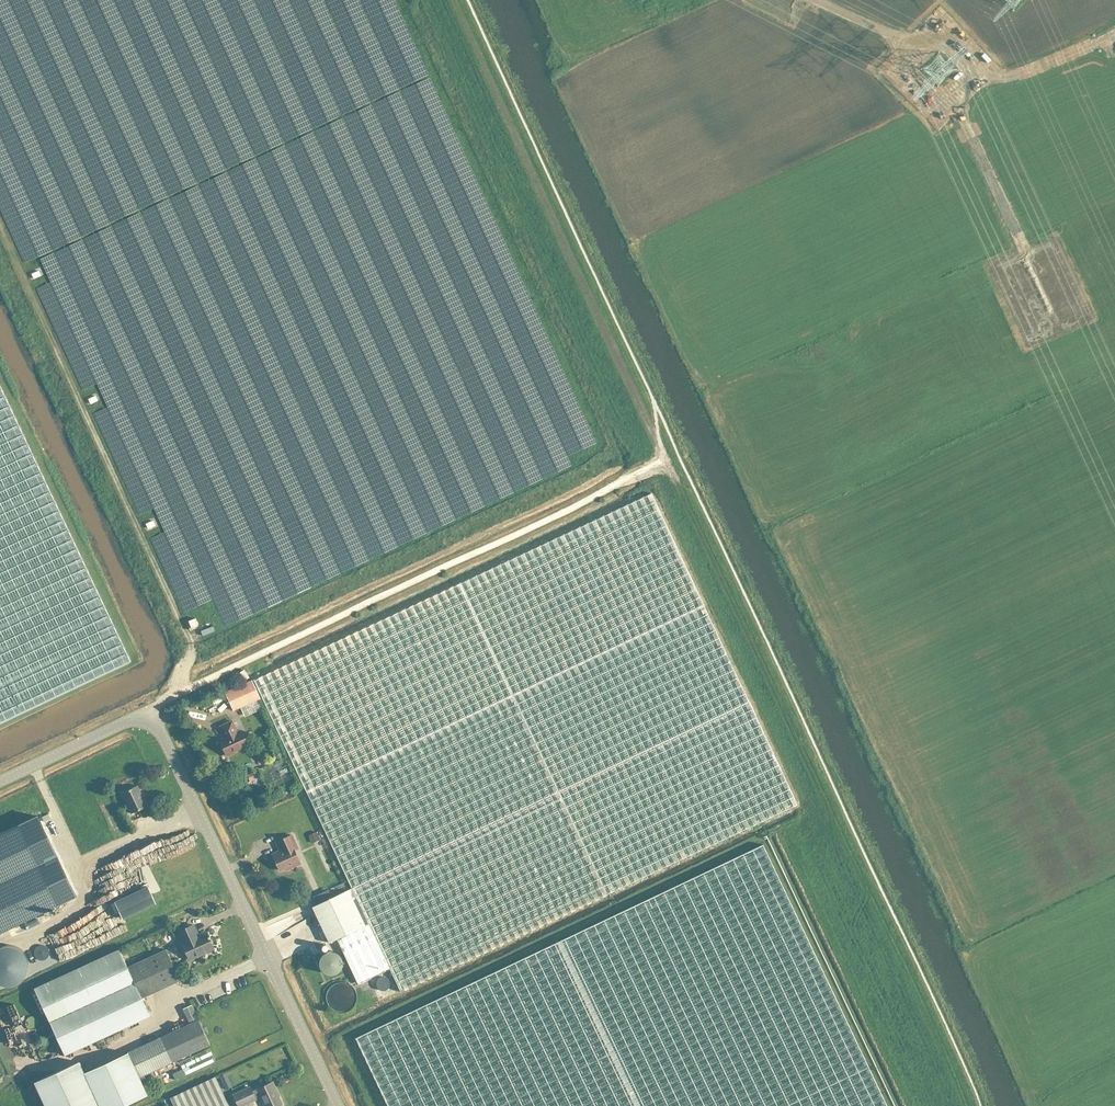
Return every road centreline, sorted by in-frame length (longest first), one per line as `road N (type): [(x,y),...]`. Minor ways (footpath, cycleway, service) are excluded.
road 1 (unclassified): [(333,1105),(149,711)]
road 2 (unclassified): [(0,782),(149,711)]

